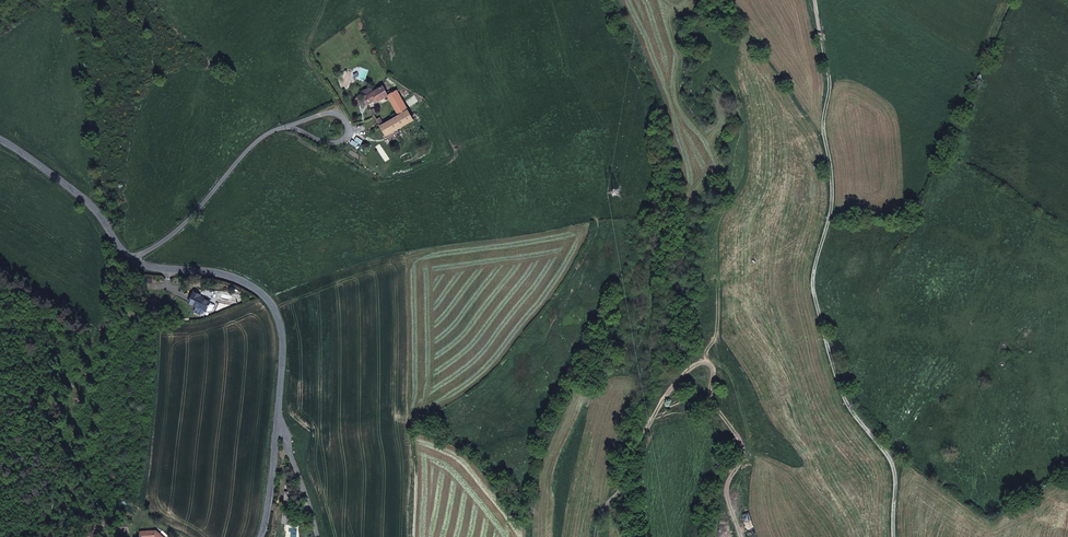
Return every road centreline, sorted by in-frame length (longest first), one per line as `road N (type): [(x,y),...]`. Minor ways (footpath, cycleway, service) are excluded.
road 1 (track): [(894,536),(893,465),(846,400),(813,285),(833,190),(824,133),(828,76),(815,0)]
road 2 (secondary): [(0,140),(72,189),(140,265),(229,277),(265,297),(283,344),(277,424)]
road 3 (track): [(621,489),(645,420),(699,359),(707,360),(713,365),(709,396),(748,456),(732,514),(741,536)]
road 4 (unclassified): [(277,424),(318,536)]

